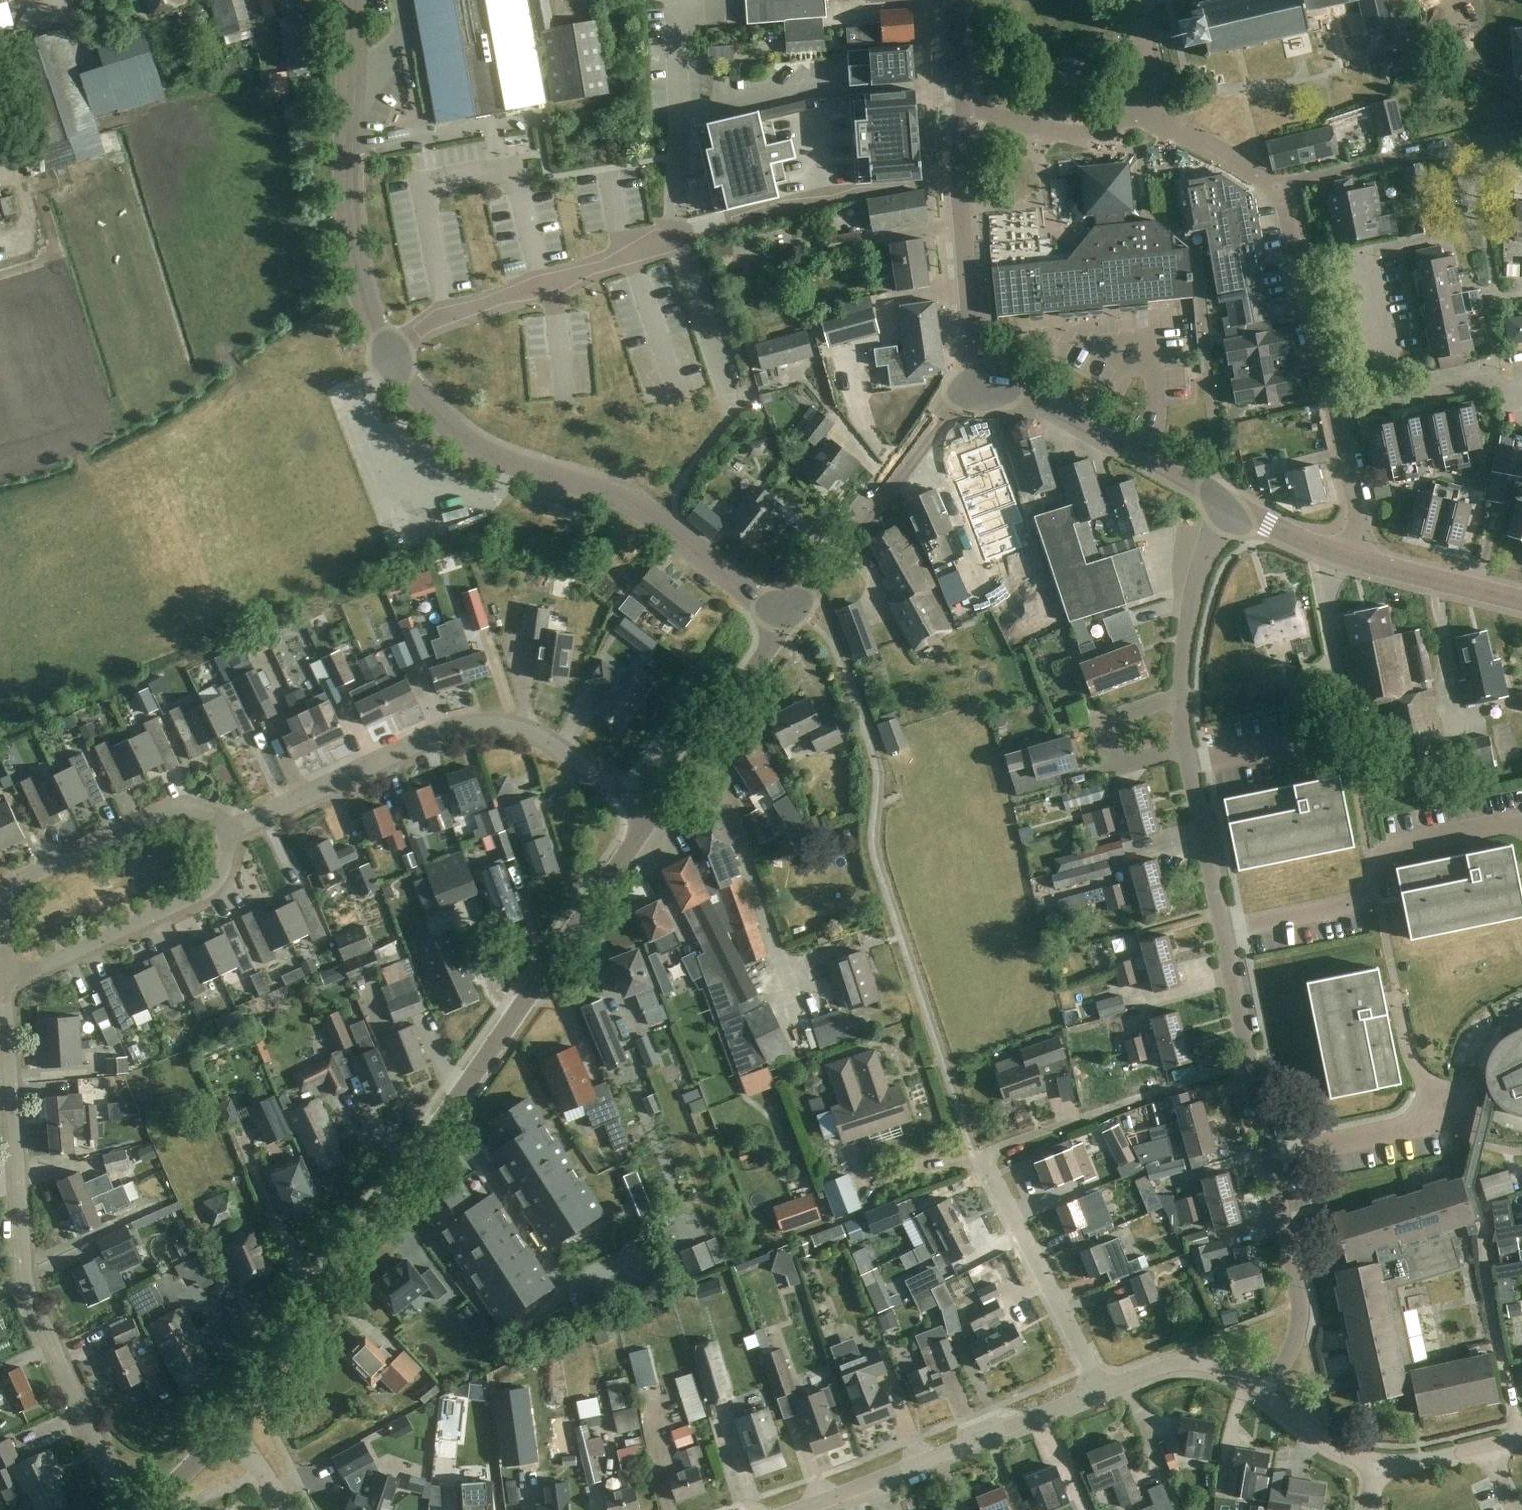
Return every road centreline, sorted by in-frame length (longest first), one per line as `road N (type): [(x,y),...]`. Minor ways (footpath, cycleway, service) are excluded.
road 1 (residential): [(1264,1393),(1296,1336),(1301,1300),(1183,707),(1187,630),(1219,500)]
road 2 (residential): [(227,1433),(652,817)]
road 3 (residential): [(129,1509),(25,1284),(4,983)]
road 4 (residential): [(783,621),(647,507),(469,444),(414,393),(388,353)]
road 5 (residential): [(226,835),(433,739),(493,723),(537,734),(652,817)]
road 6 (residential): [(388,353),(365,307),(346,194),(347,0)]
road 7 (residential): [(226,835),(202,813),(173,810),(18,882),(4,904),(4,983)]
road 8 (residential): [(794,1509),(1102,1390)]
road 9 (residential): [(388,353),(447,316),(678,241)]
road 10 (residential): [(783,621),(978,384)]
road 11 (residential): [(4,983),(207,890),(224,865),(226,835)]
road 12 (tertiary): [(978,384),(962,206),(964,108)]
road 13 (tertiary): [(1219,500),(1030,393),(978,384)]
road 14 (residential): [(1102,1390),(977,1154)]
road 15 (residential): [(678,241),(671,220),(676,0)]
road 16 (residential): [(1334,412),(1288,210),(1272,185)]
road 17 (residential): [(652,817),(783,621)]
road 18 (residential): [(1272,185),(1477,142)]
road 19 (residential): [(1521,396),(1511,397),(1496,378),(1334,412)]
road 20 (residential): [(964,108),(1077,134),(1122,124),(1141,101)]
road 21 (residential): [(1102,1390),(1160,1366),(1195,1363),(1264,1393)]
road 22 (residential): [(732,402),(678,241)]
road 23 (tertiary): [(1521,604),(1358,563)]
road 24 (residential): [(1272,185),(1141,101)]
road 25 (residential): [(1358,563),(1364,548),(1334,412)]
road 26 (residential): [(1264,1393),(1321,1441),(1380,1466)]

